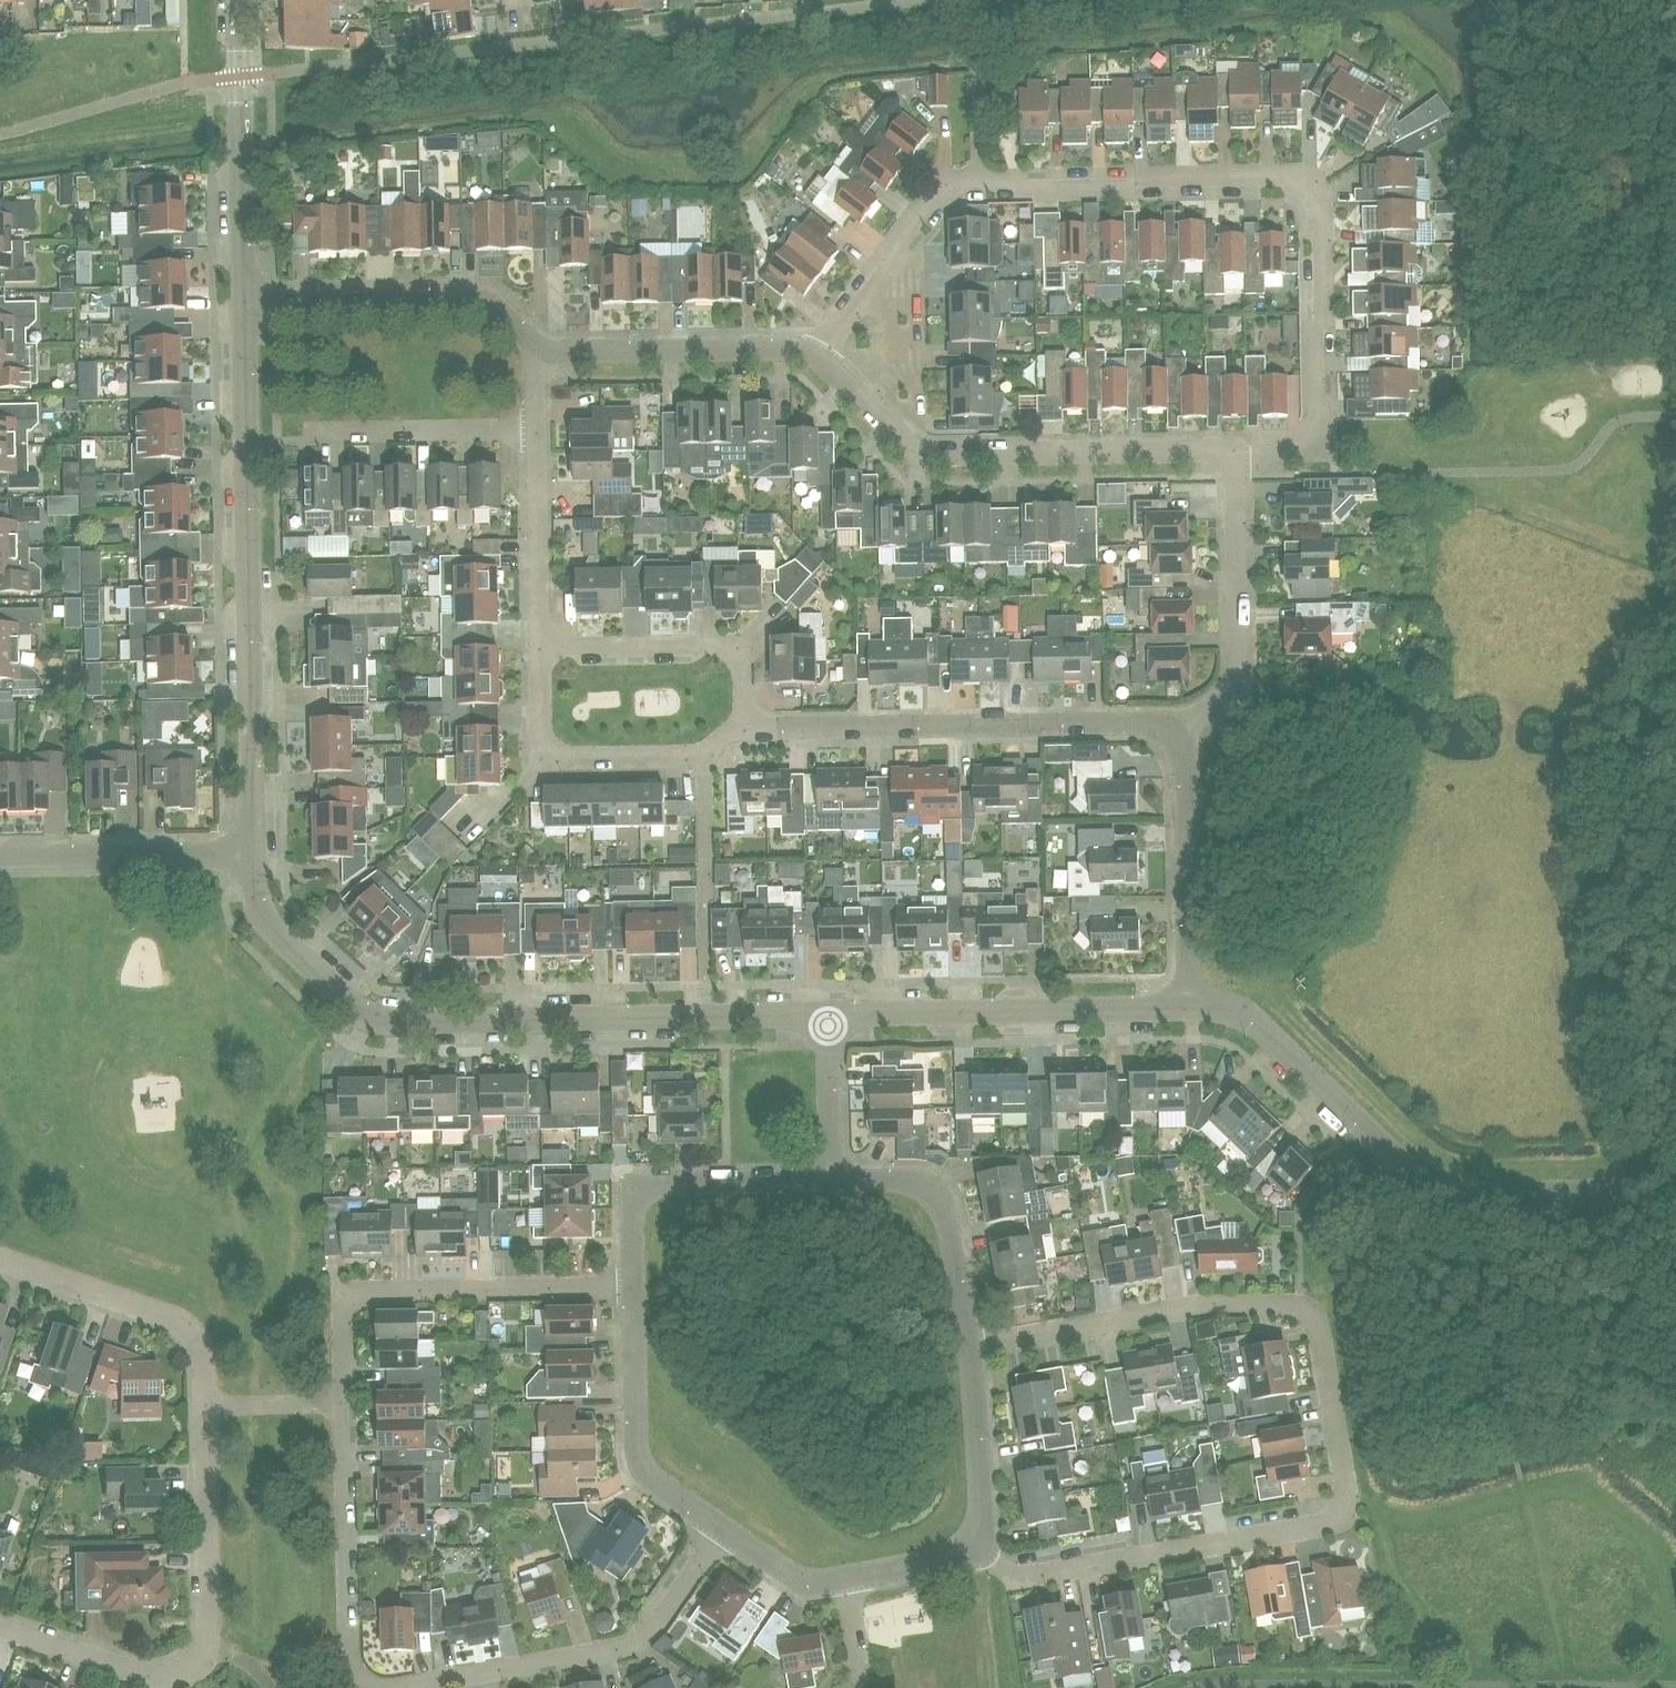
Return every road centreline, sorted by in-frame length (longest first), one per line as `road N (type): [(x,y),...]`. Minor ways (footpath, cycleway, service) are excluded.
road 1 (residential): [(1237,448),(1319,444),(1321,212),(1314,190),(1293,175),(1149,176),(1123,190),(953,185),(926,203),(812,353)]
road 2 (residential): [(981,1542),(1034,1575),(1067,1570),(1337,1521),(1346,1478),(1319,1340),(1300,1307),(1224,1302),(970,1346)]
road 3 (residential): [(831,1026),(709,1018),(374,1021),(344,1003),(257,910),(249,852)]
road 4 (residential): [(358,1687),(345,1601),(346,1315),(382,1299),(633,1288)]
road 5 (residential): [(249,852),(245,306)]
road 6 (unclassified): [(1654,1189),(1460,1200),(1434,1192),(1252,1018),(1194,1014)]
road 7 (residential): [(207,1642),(201,1356),(193,1335),(156,1312),(0,1261)]
road 8 (residential): [(812,353),(923,450),(1237,448)]
road 9 (residential): [(1189,727),(748,727)]
road 10 (residential): [(405,1687),(621,1656),(654,1640),(720,1530)]
road 11 (residential): [(1194,1014),(831,1026)]
road 12 (residential): [(538,356),(488,304),(245,306)]
road 13 (residential): [(748,727),(728,733),(704,757),(572,758),(551,751),(542,731),(542,650)]
road 14 (residential): [(245,306),(240,0)]
road 15 (residential): [(633,1288),(632,1195),(649,1180),(837,1173)]
road 16 (residential): [(1189,727),(1230,700),(1239,672),(1237,448)]
road 17 (residential): [(1194,1014),(1189,727)]
road 18 (residential): [(720,1530),(647,1479),(633,1448),(633,1288)]
road 19 (residential): [(970,1346),(961,1205),(946,1181),(924,1171),(837,1173)]
road 20 (residential): [(538,356),(812,353)]
road 21 (residential): [(542,650),(720,646),(737,655),(748,727)]
road 22 (residential): [(249,852),(0,855)]
road 23 (residential): [(207,1642),(171,1677),(148,1677),(0,1627)]
road 24 (residential): [(315,437),(539,431)]
road 25 (residential): [(542,650),(539,431)]
road 26 (residential): [(981,1542),(970,1346)]
road 27 (residential): [(837,1173),(831,1026)]
road 28 (residential): [(848,1579),(797,1579),(720,1530)]
road 29 (residential): [(848,1579),(962,1559),(981,1542)]

